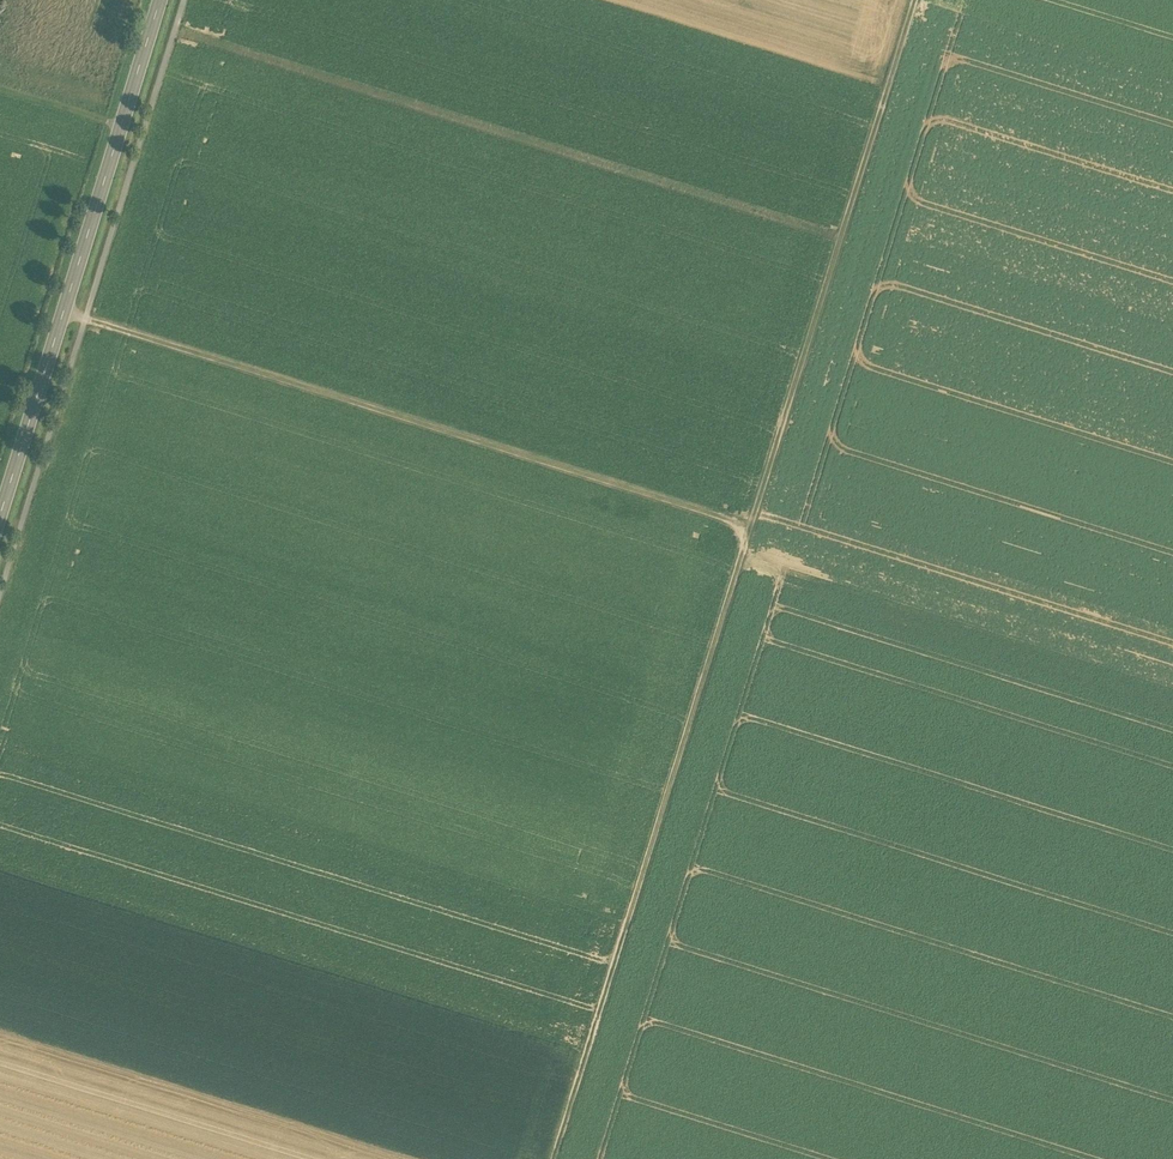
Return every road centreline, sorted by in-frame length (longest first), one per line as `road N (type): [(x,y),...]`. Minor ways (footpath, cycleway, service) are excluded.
road 1 (track): [(552,1158),(916,0)]
road 2 (track): [(750,526),(64,311)]
road 3 (primary): [(0,514),(160,0)]
road 4 (track): [(0,90),(121,124)]

